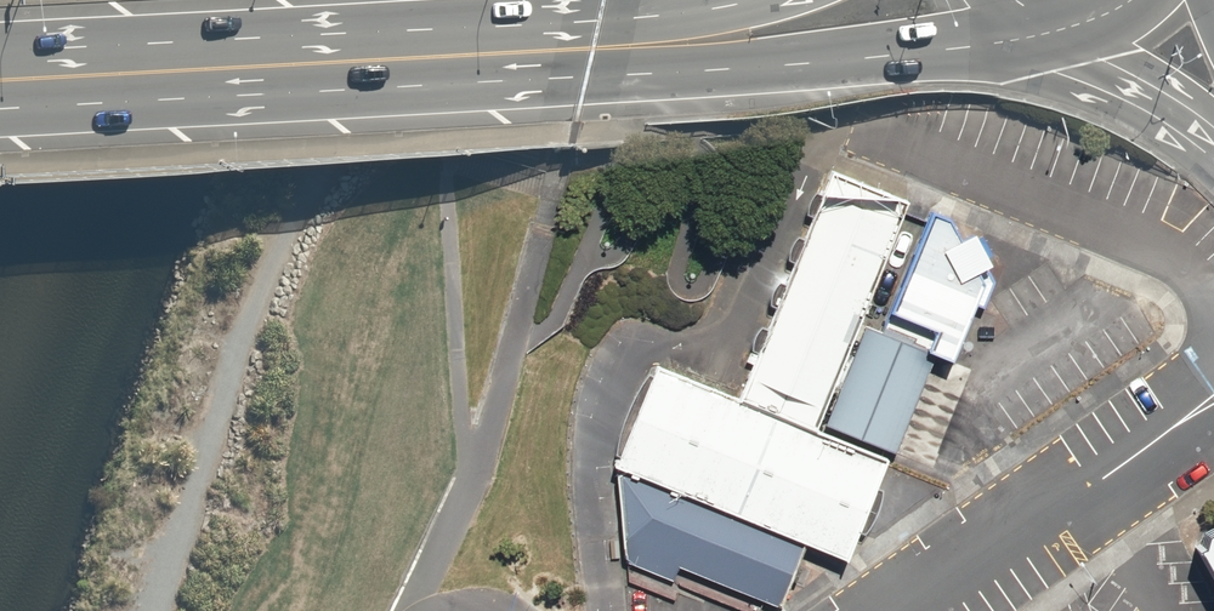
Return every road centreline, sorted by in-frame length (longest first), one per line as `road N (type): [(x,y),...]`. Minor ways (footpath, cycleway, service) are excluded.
road 1 (secondary): [(1043,16),(962,49),(904,54),(589,77),(0,101)]
road 2 (unclassified): [(1213,296),(1088,221),(831,135),(742,314),(622,362),(606,400),(593,503),(598,610)]
road 3 (secondary): [(0,46),(602,21),(740,0)]
road 4 (unclassified): [(1213,400),(911,610)]
road 5 (secondary): [(1213,133),(1063,20)]

